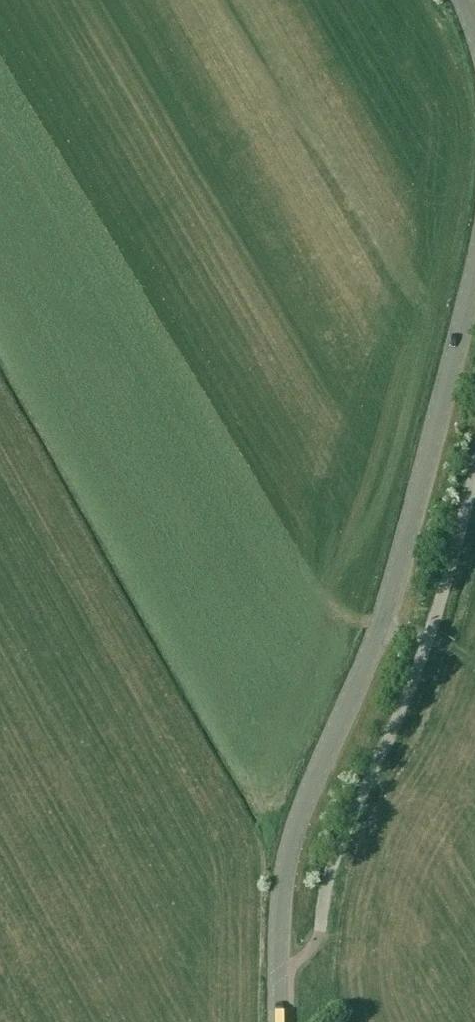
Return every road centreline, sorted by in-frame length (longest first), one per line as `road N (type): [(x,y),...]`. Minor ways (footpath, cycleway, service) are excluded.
road 1 (tertiary): [(279,1021),(281,874),(402,552),(474,249)]

